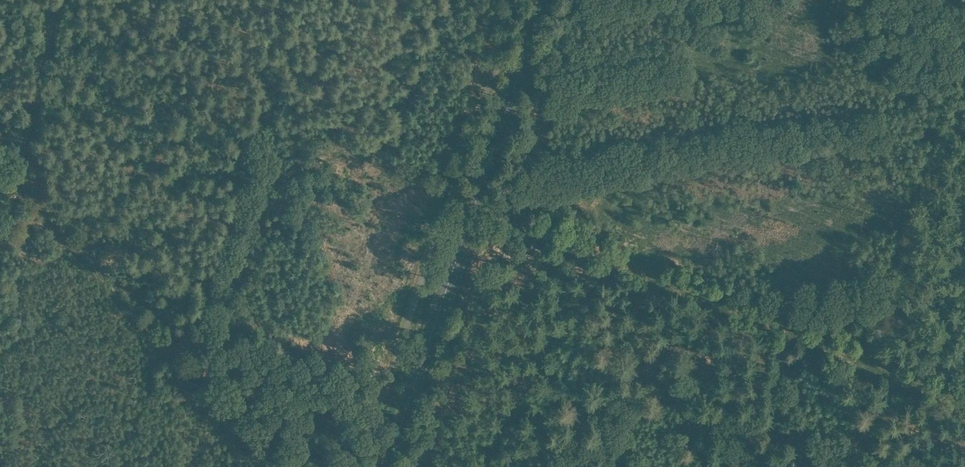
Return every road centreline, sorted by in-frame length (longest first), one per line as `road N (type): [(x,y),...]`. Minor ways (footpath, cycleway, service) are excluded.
road 1 (secondary): [(387,466),(543,0)]
road 2 (track): [(252,466),(189,342),(108,281),(9,176),(13,156),(0,127)]
road 3 (track): [(964,399),(609,252)]

